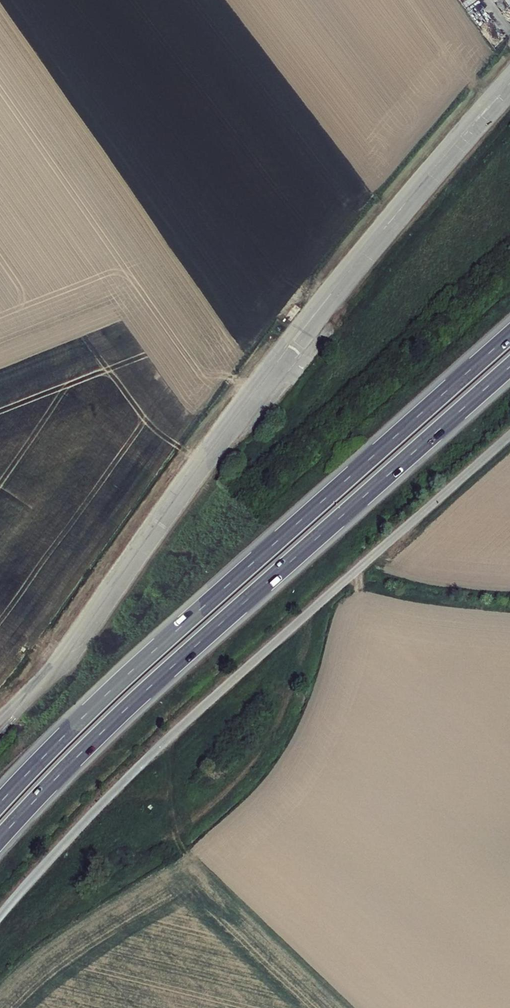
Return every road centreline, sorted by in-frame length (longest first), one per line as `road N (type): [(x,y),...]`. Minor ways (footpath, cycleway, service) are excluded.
road 1 (unclassified): [(0,917),(171,735),(509,435)]
road 2 (trunk): [(0,839),(162,676),(509,367)]
road 3 (trunk): [(509,335),(155,649),(0,803)]

